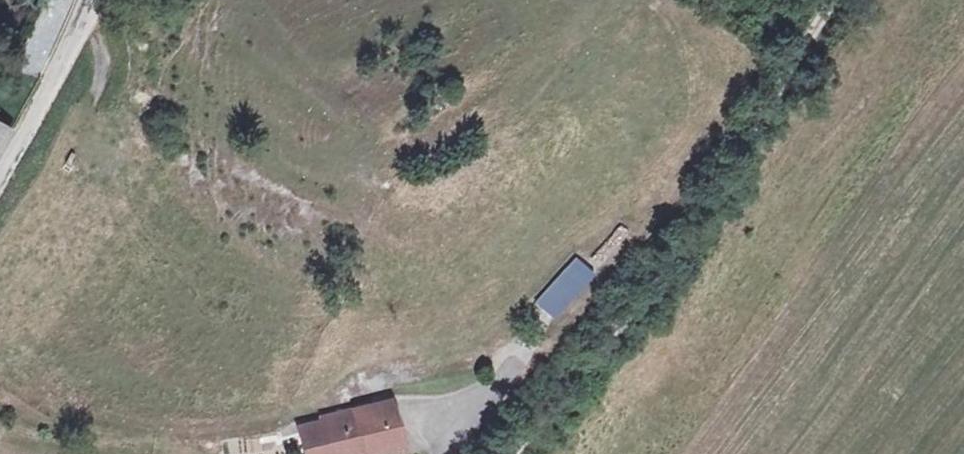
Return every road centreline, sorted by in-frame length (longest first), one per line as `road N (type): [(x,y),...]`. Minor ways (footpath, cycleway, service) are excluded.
road 1 (track): [(512,453),(697,224),(839,0)]
road 2 (residential): [(91,0),(0,168)]

